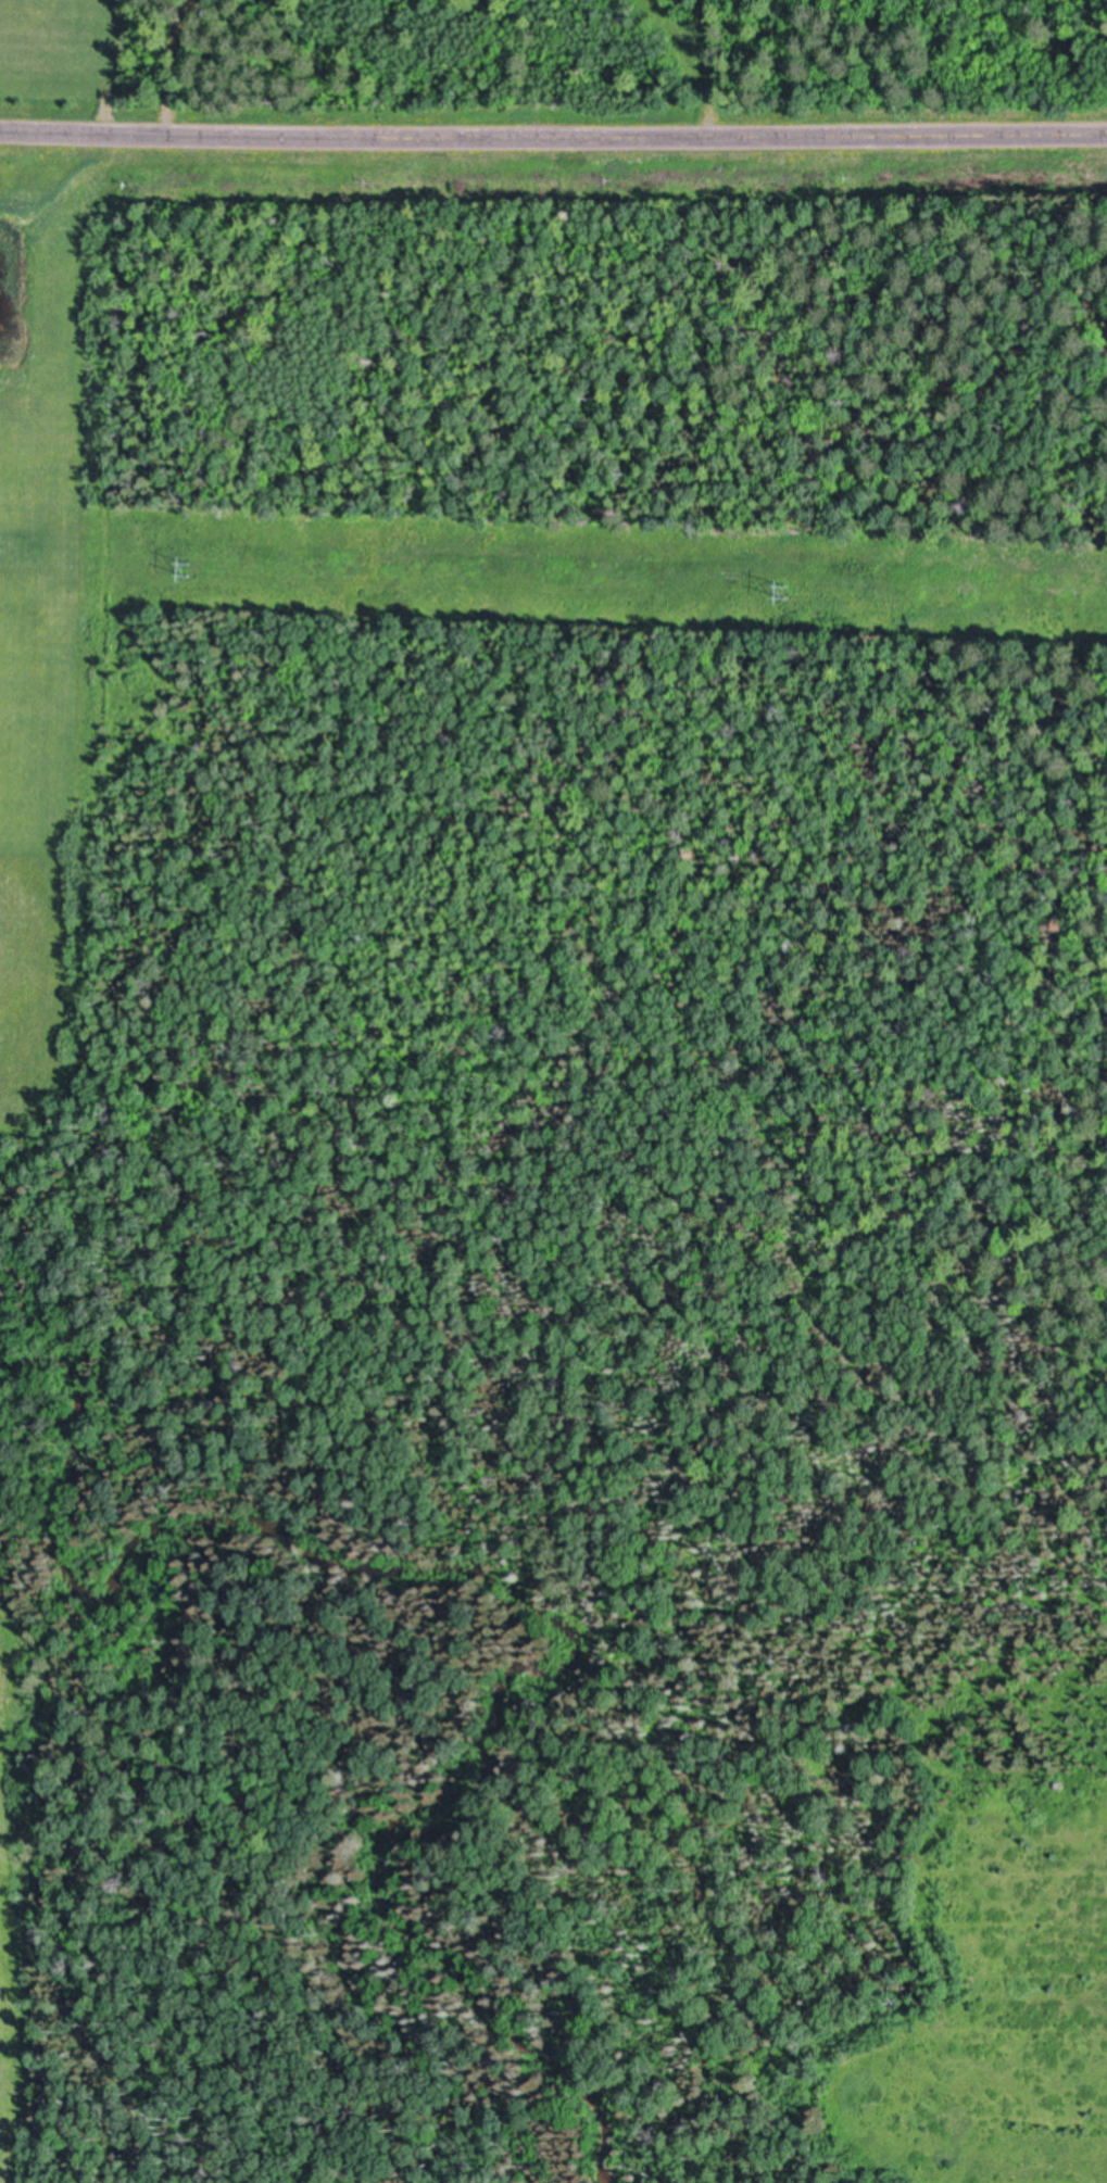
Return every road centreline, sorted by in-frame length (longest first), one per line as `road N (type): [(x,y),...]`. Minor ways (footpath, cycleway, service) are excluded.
road 1 (secondary): [(0,132),(1106,134)]

